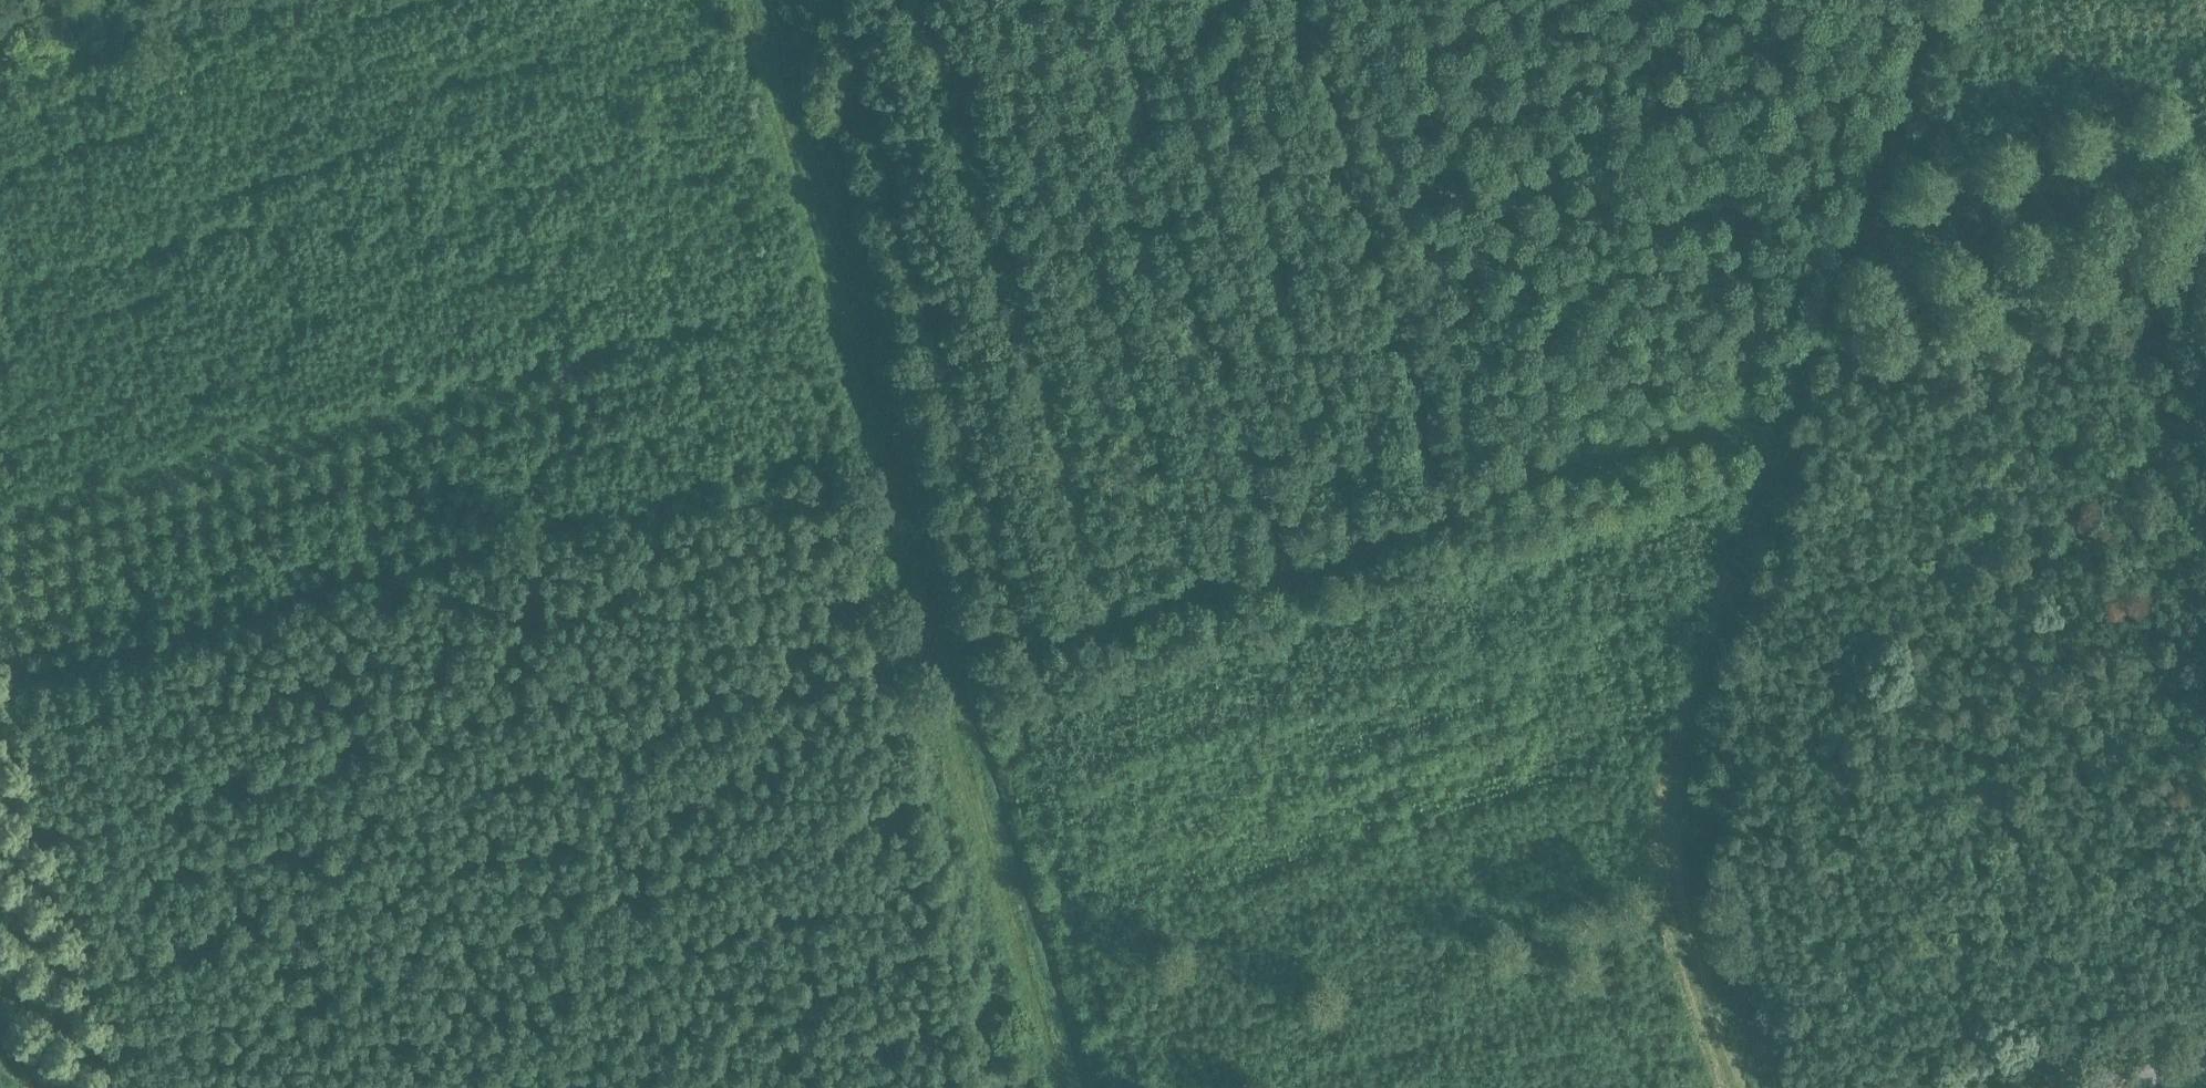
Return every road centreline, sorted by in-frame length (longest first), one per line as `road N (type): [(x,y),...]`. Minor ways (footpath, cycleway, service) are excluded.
road 1 (track): [(1918,0),(1904,75),(1671,765),(1668,842),(1741,1087)]
road 2 (track): [(746,0),(1064,1087)]

